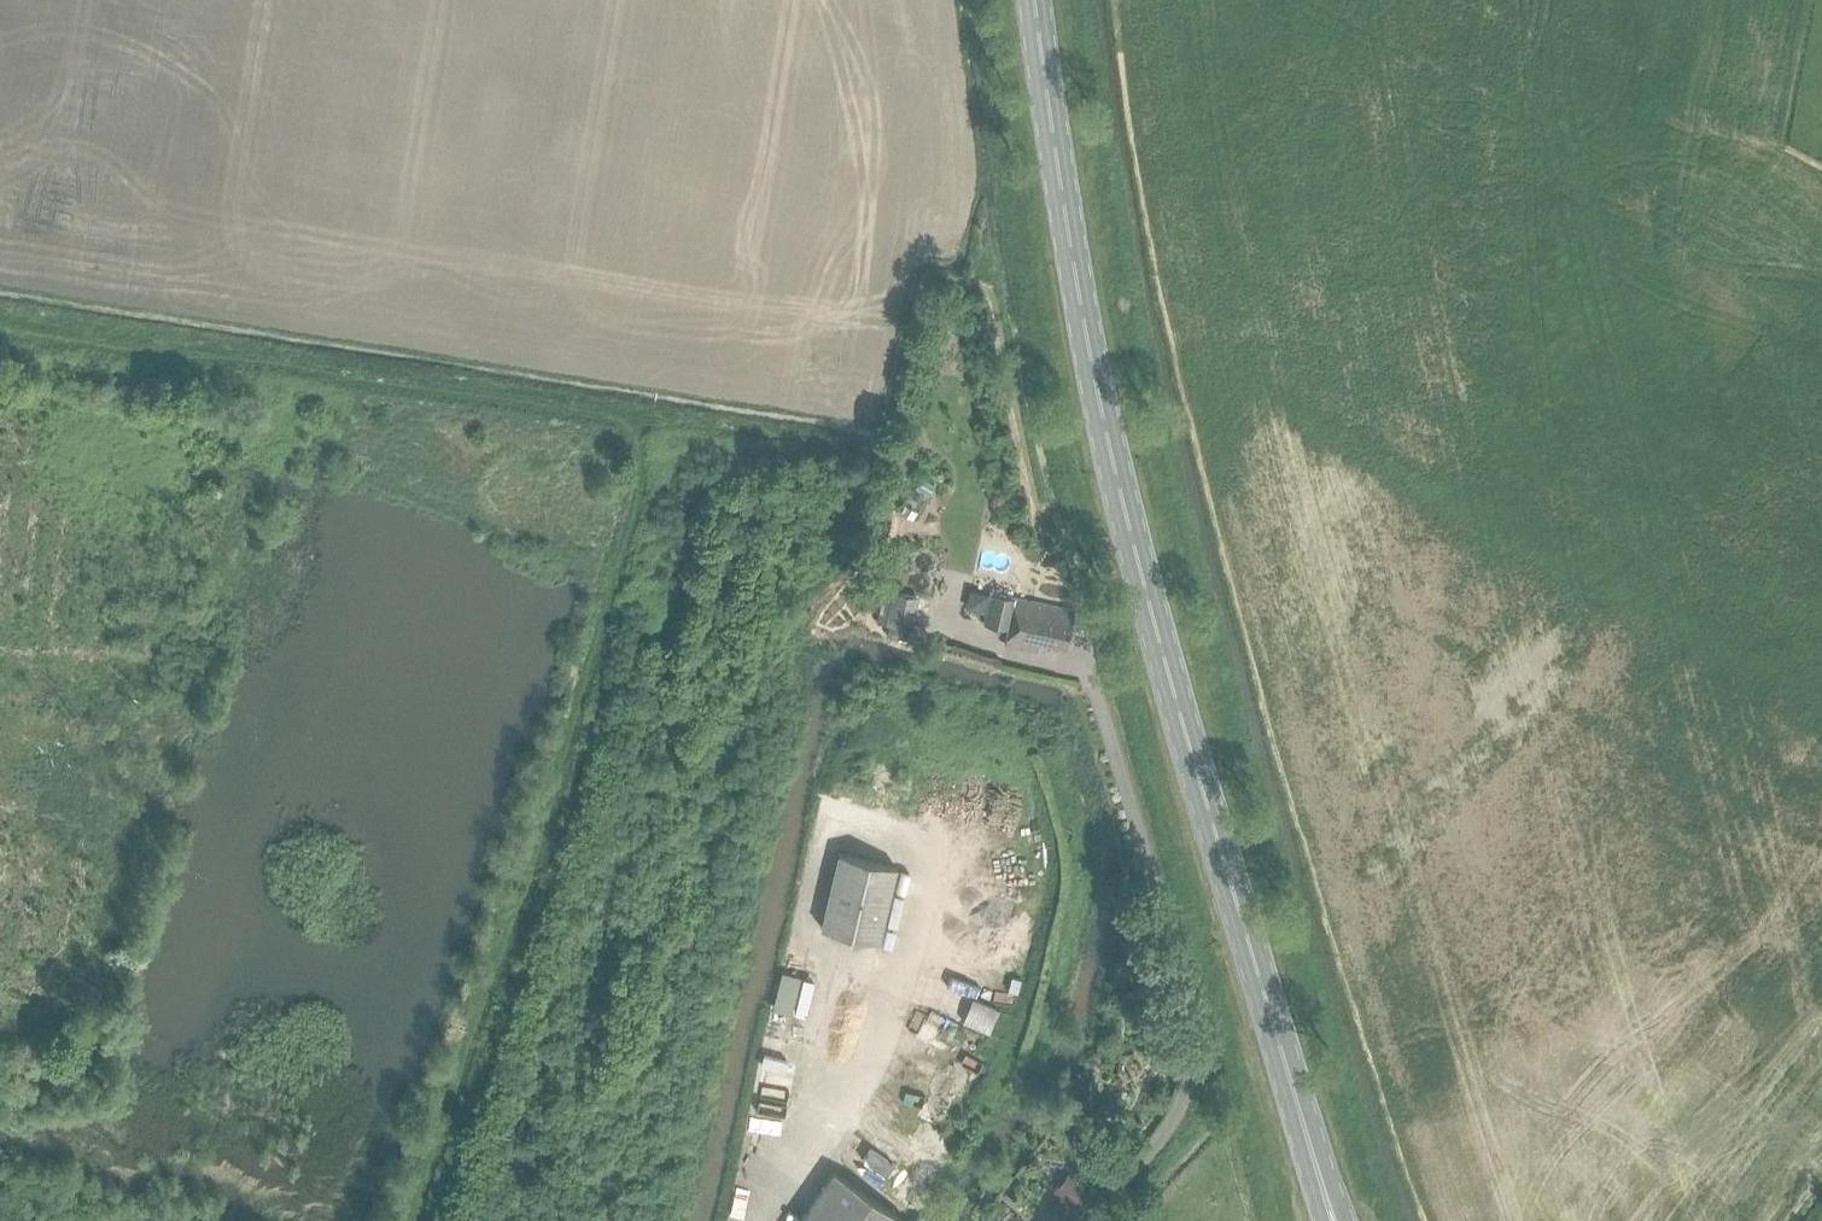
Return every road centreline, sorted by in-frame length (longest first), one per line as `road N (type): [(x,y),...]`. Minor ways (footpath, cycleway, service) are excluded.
road 1 (primary): [(1302,1127),(1113,459),(1078,293),(1035,0)]
road 2 (unclassified): [(1085,1220),(1167,1133),(1185,1100),(1194,1052),(1186,966),(1099,683)]

